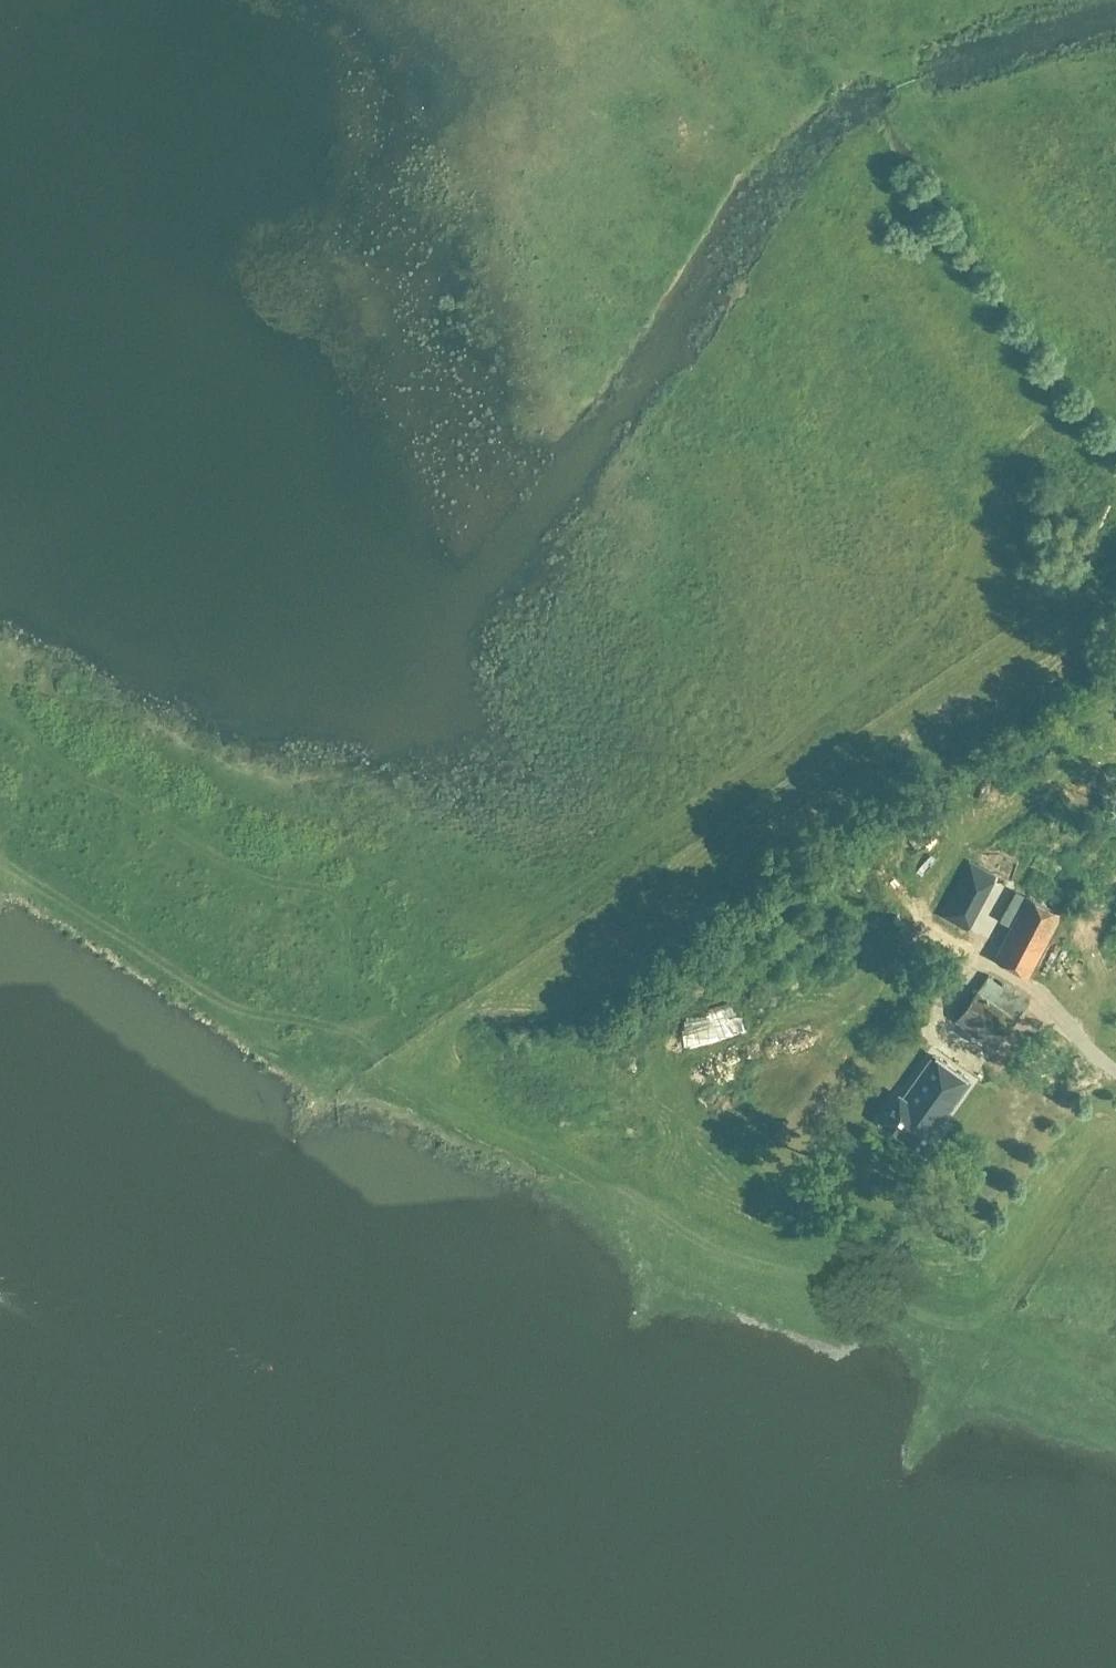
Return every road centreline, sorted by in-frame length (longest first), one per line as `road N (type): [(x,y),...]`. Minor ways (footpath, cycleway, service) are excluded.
road 1 (unclassified): [(1115,1068),(1029,989),(922,920)]

